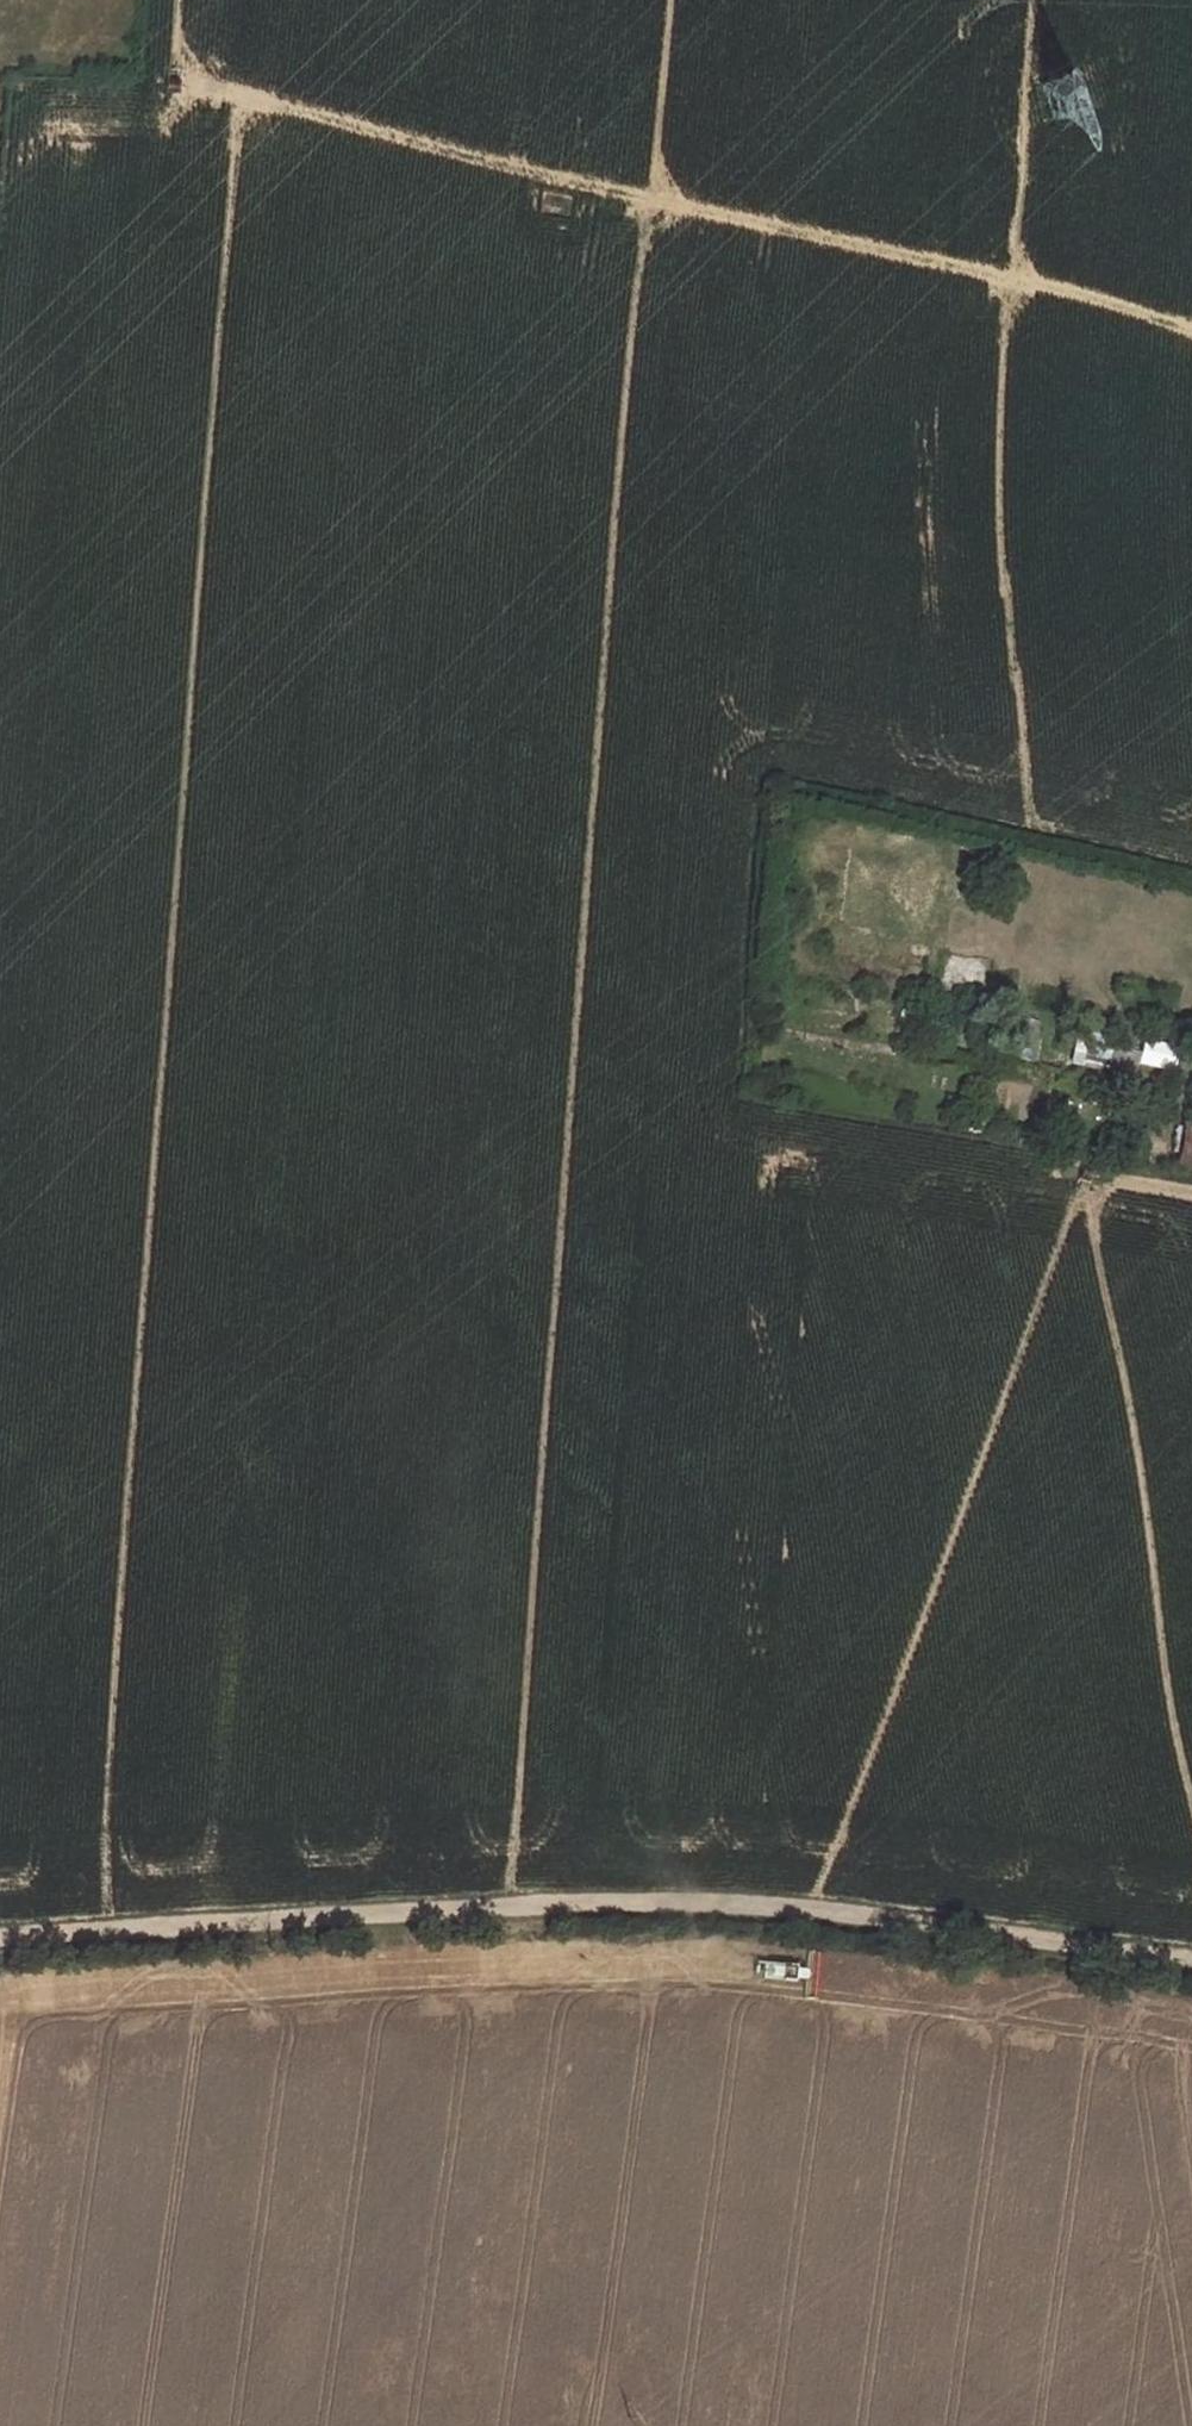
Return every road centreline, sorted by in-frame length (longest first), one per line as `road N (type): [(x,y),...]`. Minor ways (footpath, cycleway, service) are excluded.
road 1 (track): [(1191,1962),(707,1887),(0,1934)]

